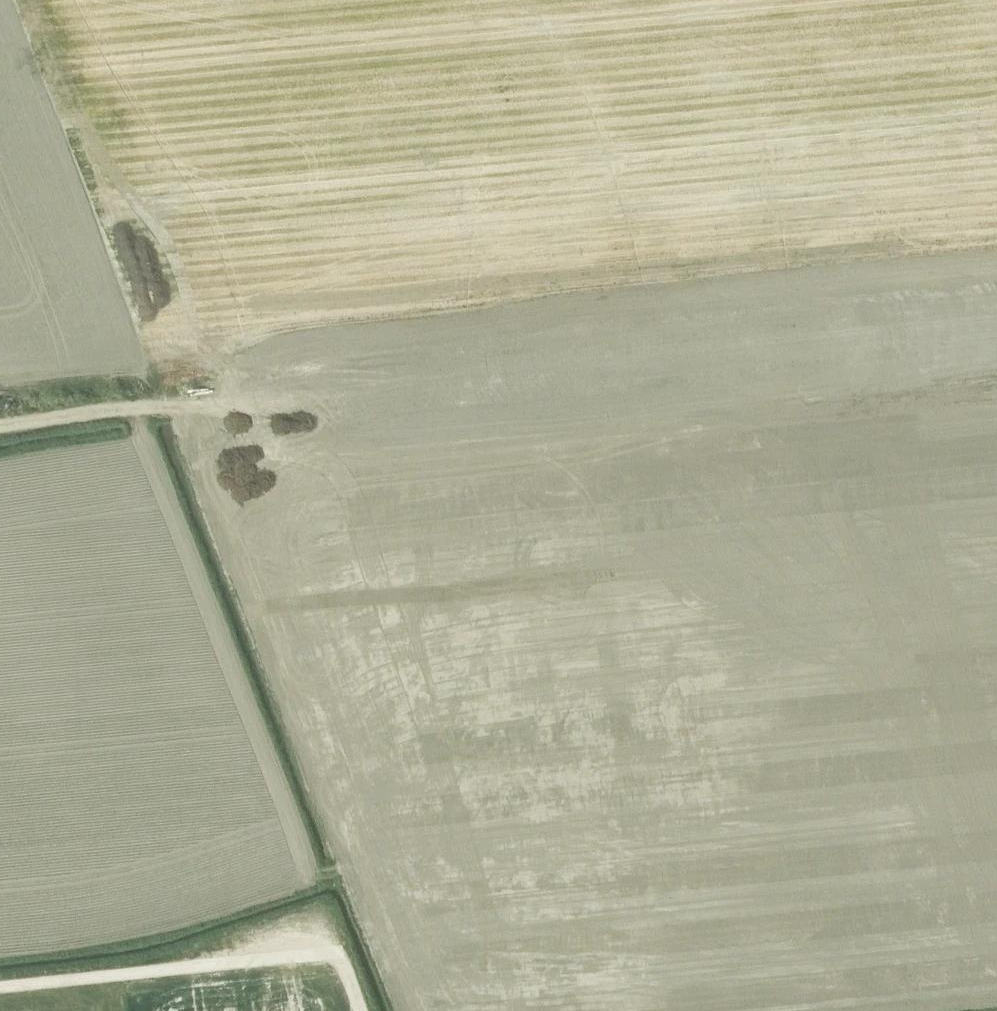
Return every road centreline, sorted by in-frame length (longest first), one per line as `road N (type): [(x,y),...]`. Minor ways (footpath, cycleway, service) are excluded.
road 1 (track): [(0,986),(337,952),(360,1010)]
road 2 (track): [(0,426),(163,405),(260,405)]

